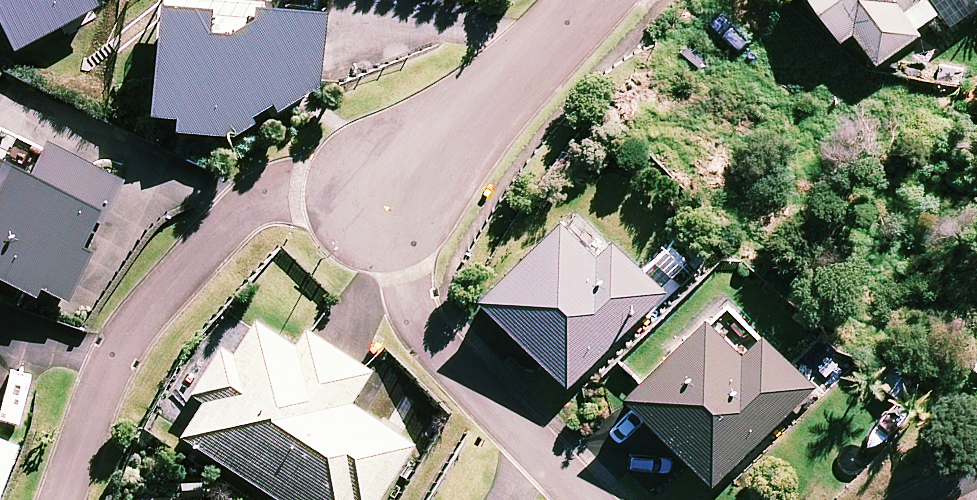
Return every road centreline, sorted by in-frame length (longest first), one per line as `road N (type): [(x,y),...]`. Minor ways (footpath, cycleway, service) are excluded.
road 1 (residential): [(68,499),(136,312),(265,203),(393,194)]
road 2 (residential): [(588,499),(412,320),(393,194)]
road 3 (residential): [(393,194),(590,0)]

